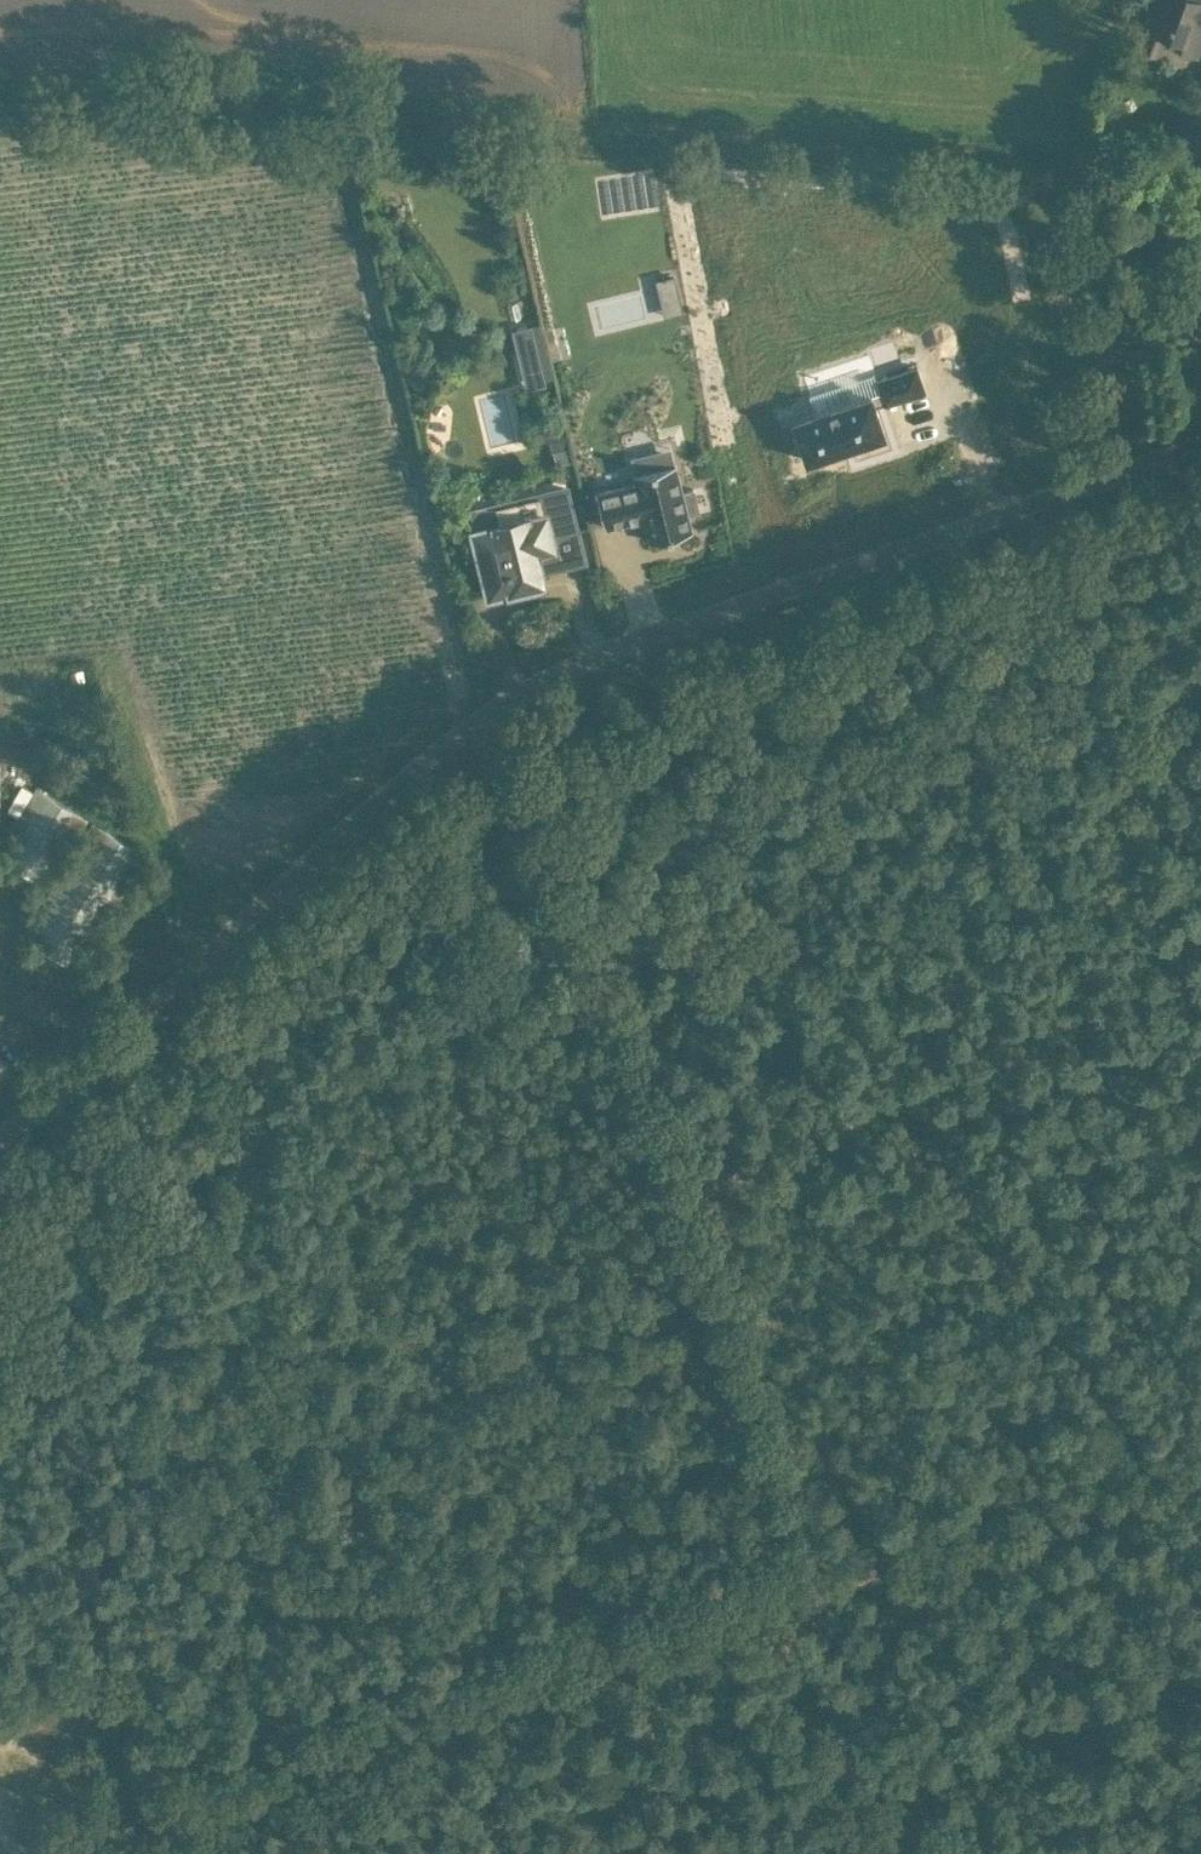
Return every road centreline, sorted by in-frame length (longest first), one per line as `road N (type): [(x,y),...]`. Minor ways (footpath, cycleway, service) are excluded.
road 1 (unclassified): [(0,1139),(432,754),(515,693),(606,652),(1200,447)]
road 2 (track): [(795,1620),(70,1853)]
road 3 (track): [(795,1620),(900,1853)]

